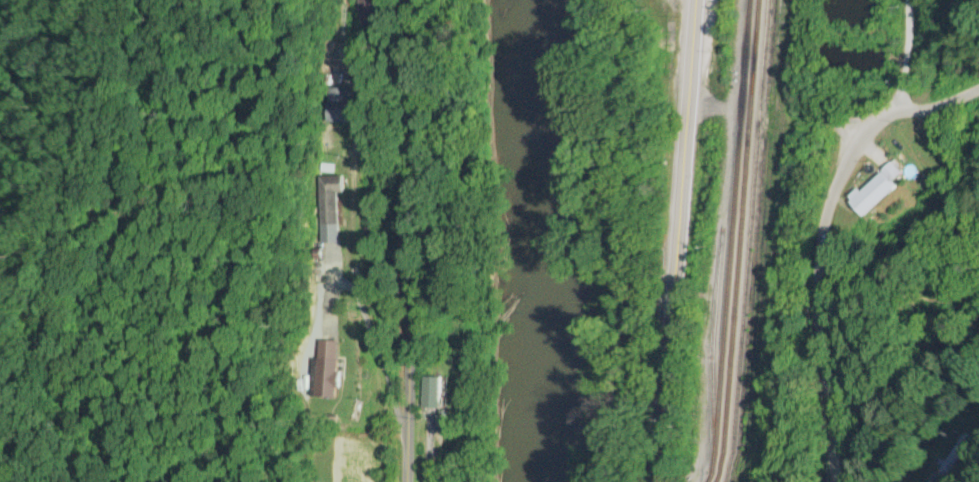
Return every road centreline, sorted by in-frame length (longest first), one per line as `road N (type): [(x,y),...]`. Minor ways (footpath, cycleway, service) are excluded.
road 1 (primary): [(654,481),(694,0)]
road 2 (secondary): [(405,481),(410,178),(402,0)]
road 3 (residential): [(978,90),(901,113),(859,137)]

